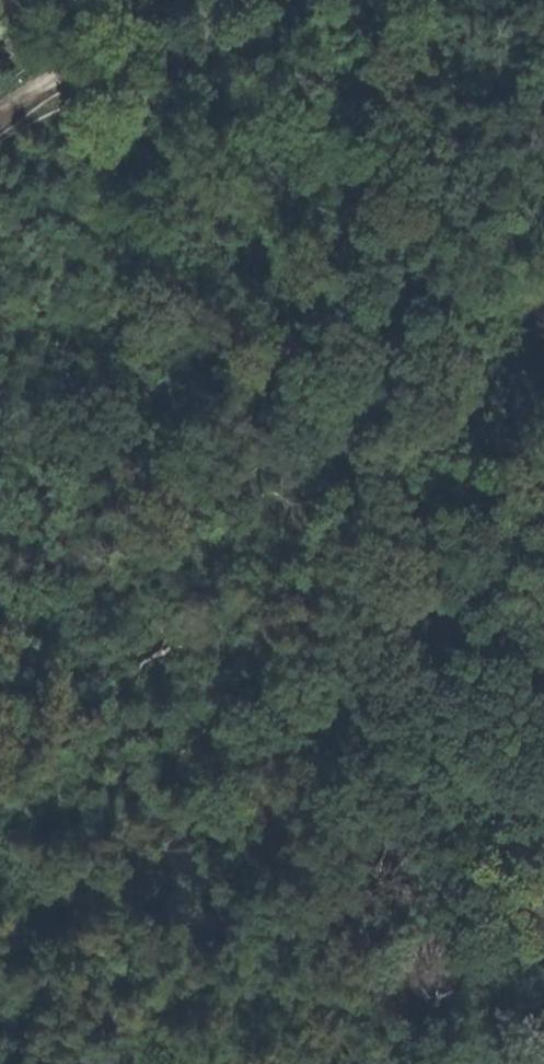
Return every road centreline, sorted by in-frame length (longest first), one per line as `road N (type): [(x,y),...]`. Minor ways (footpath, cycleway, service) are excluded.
road 1 (track): [(177,0),(0,127)]

